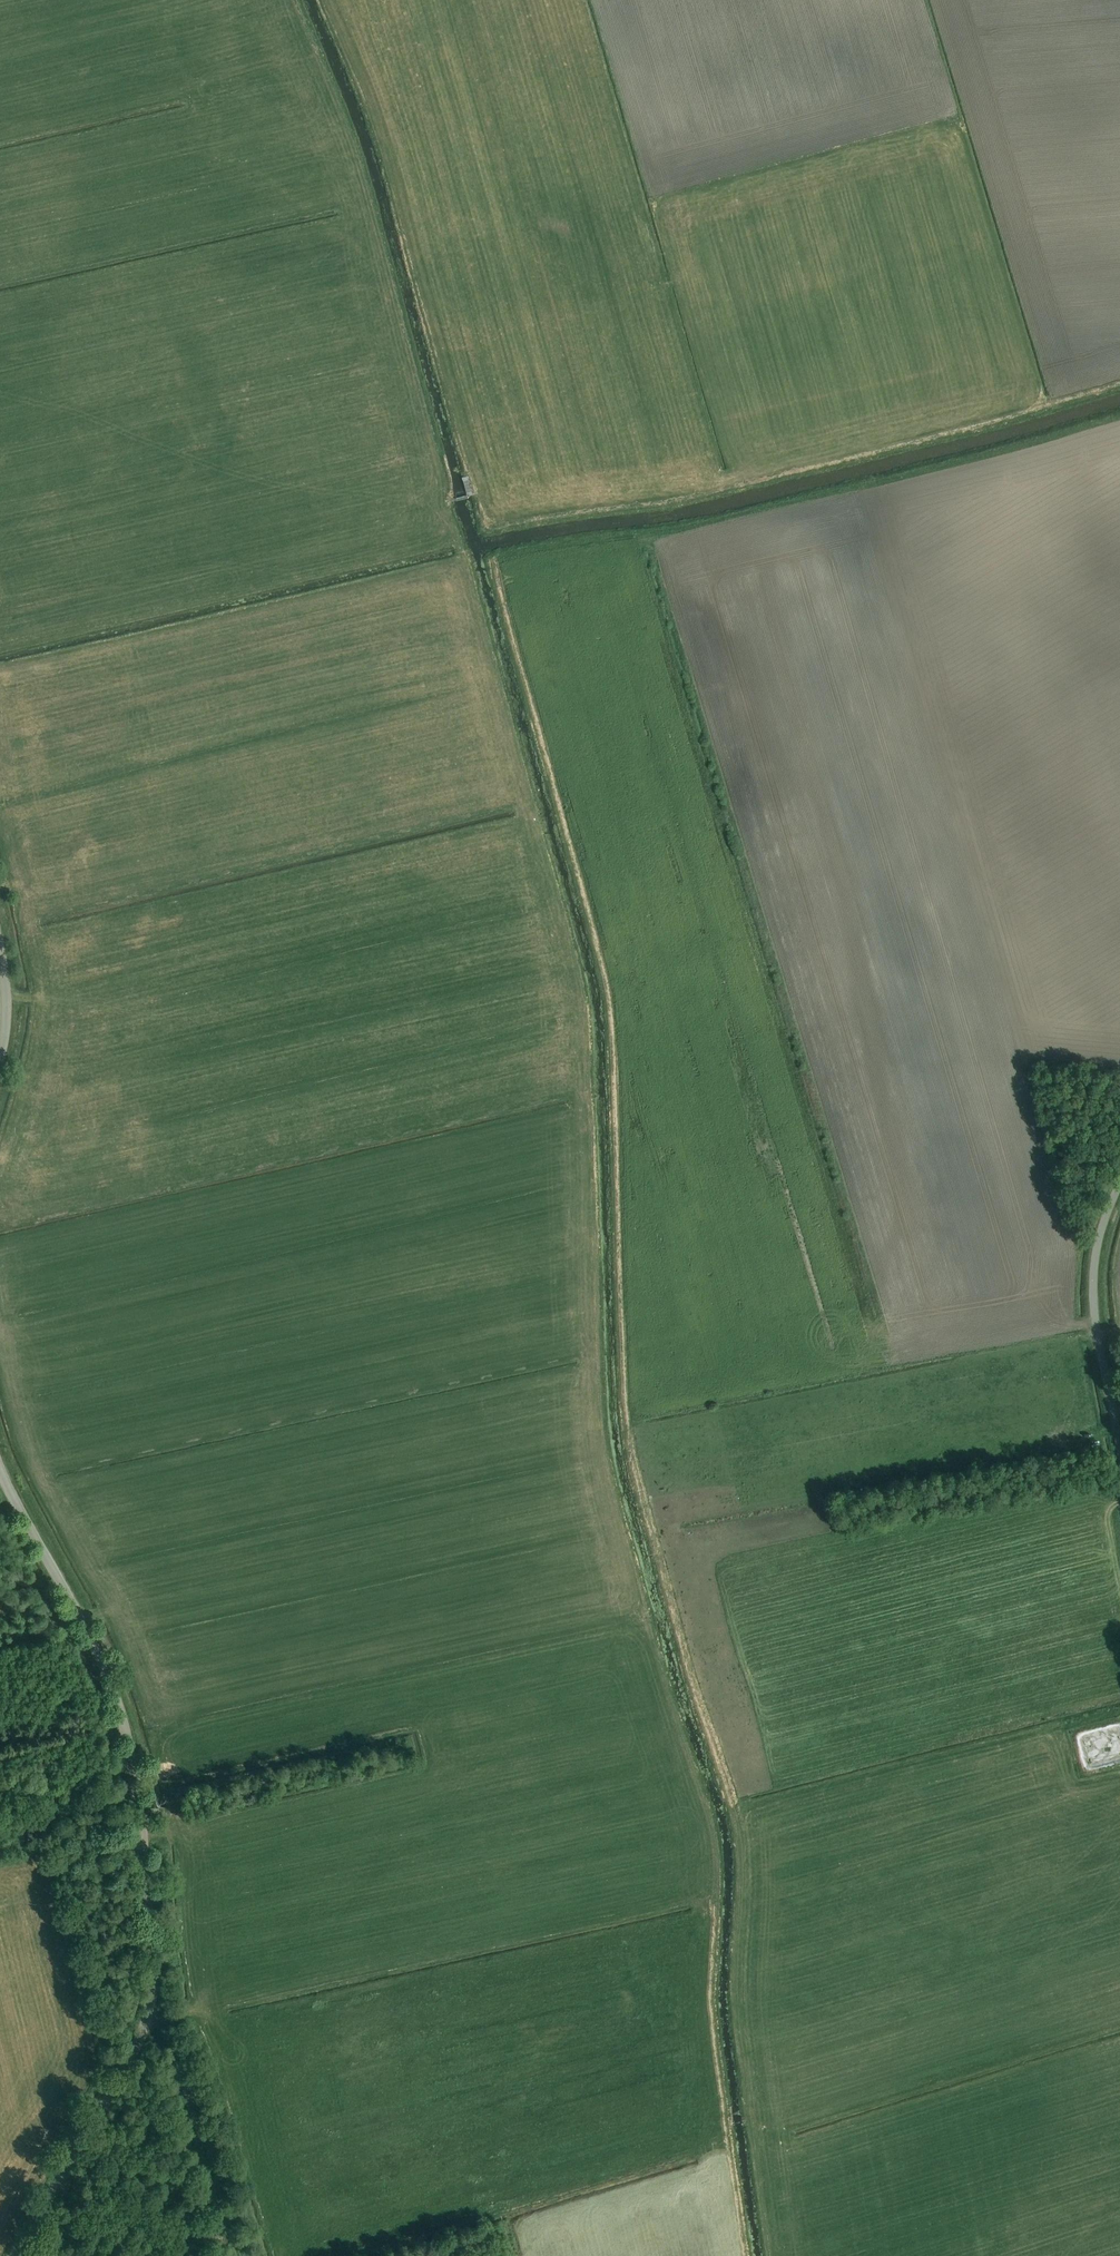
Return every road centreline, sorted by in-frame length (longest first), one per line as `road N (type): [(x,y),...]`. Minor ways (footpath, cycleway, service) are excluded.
road 1 (track): [(747,2255),(714,2028),(719,1856),(609,1487),(582,973),(445,503),(375,212),(297,0)]
road 2 (unclassified): [(15,2255),(139,2043),(152,1974),(138,1795),(124,1730),(89,1635),(0,1467)]
road 3 (unclassified): [(1119,1448),(1093,1283),(1119,1187)]

